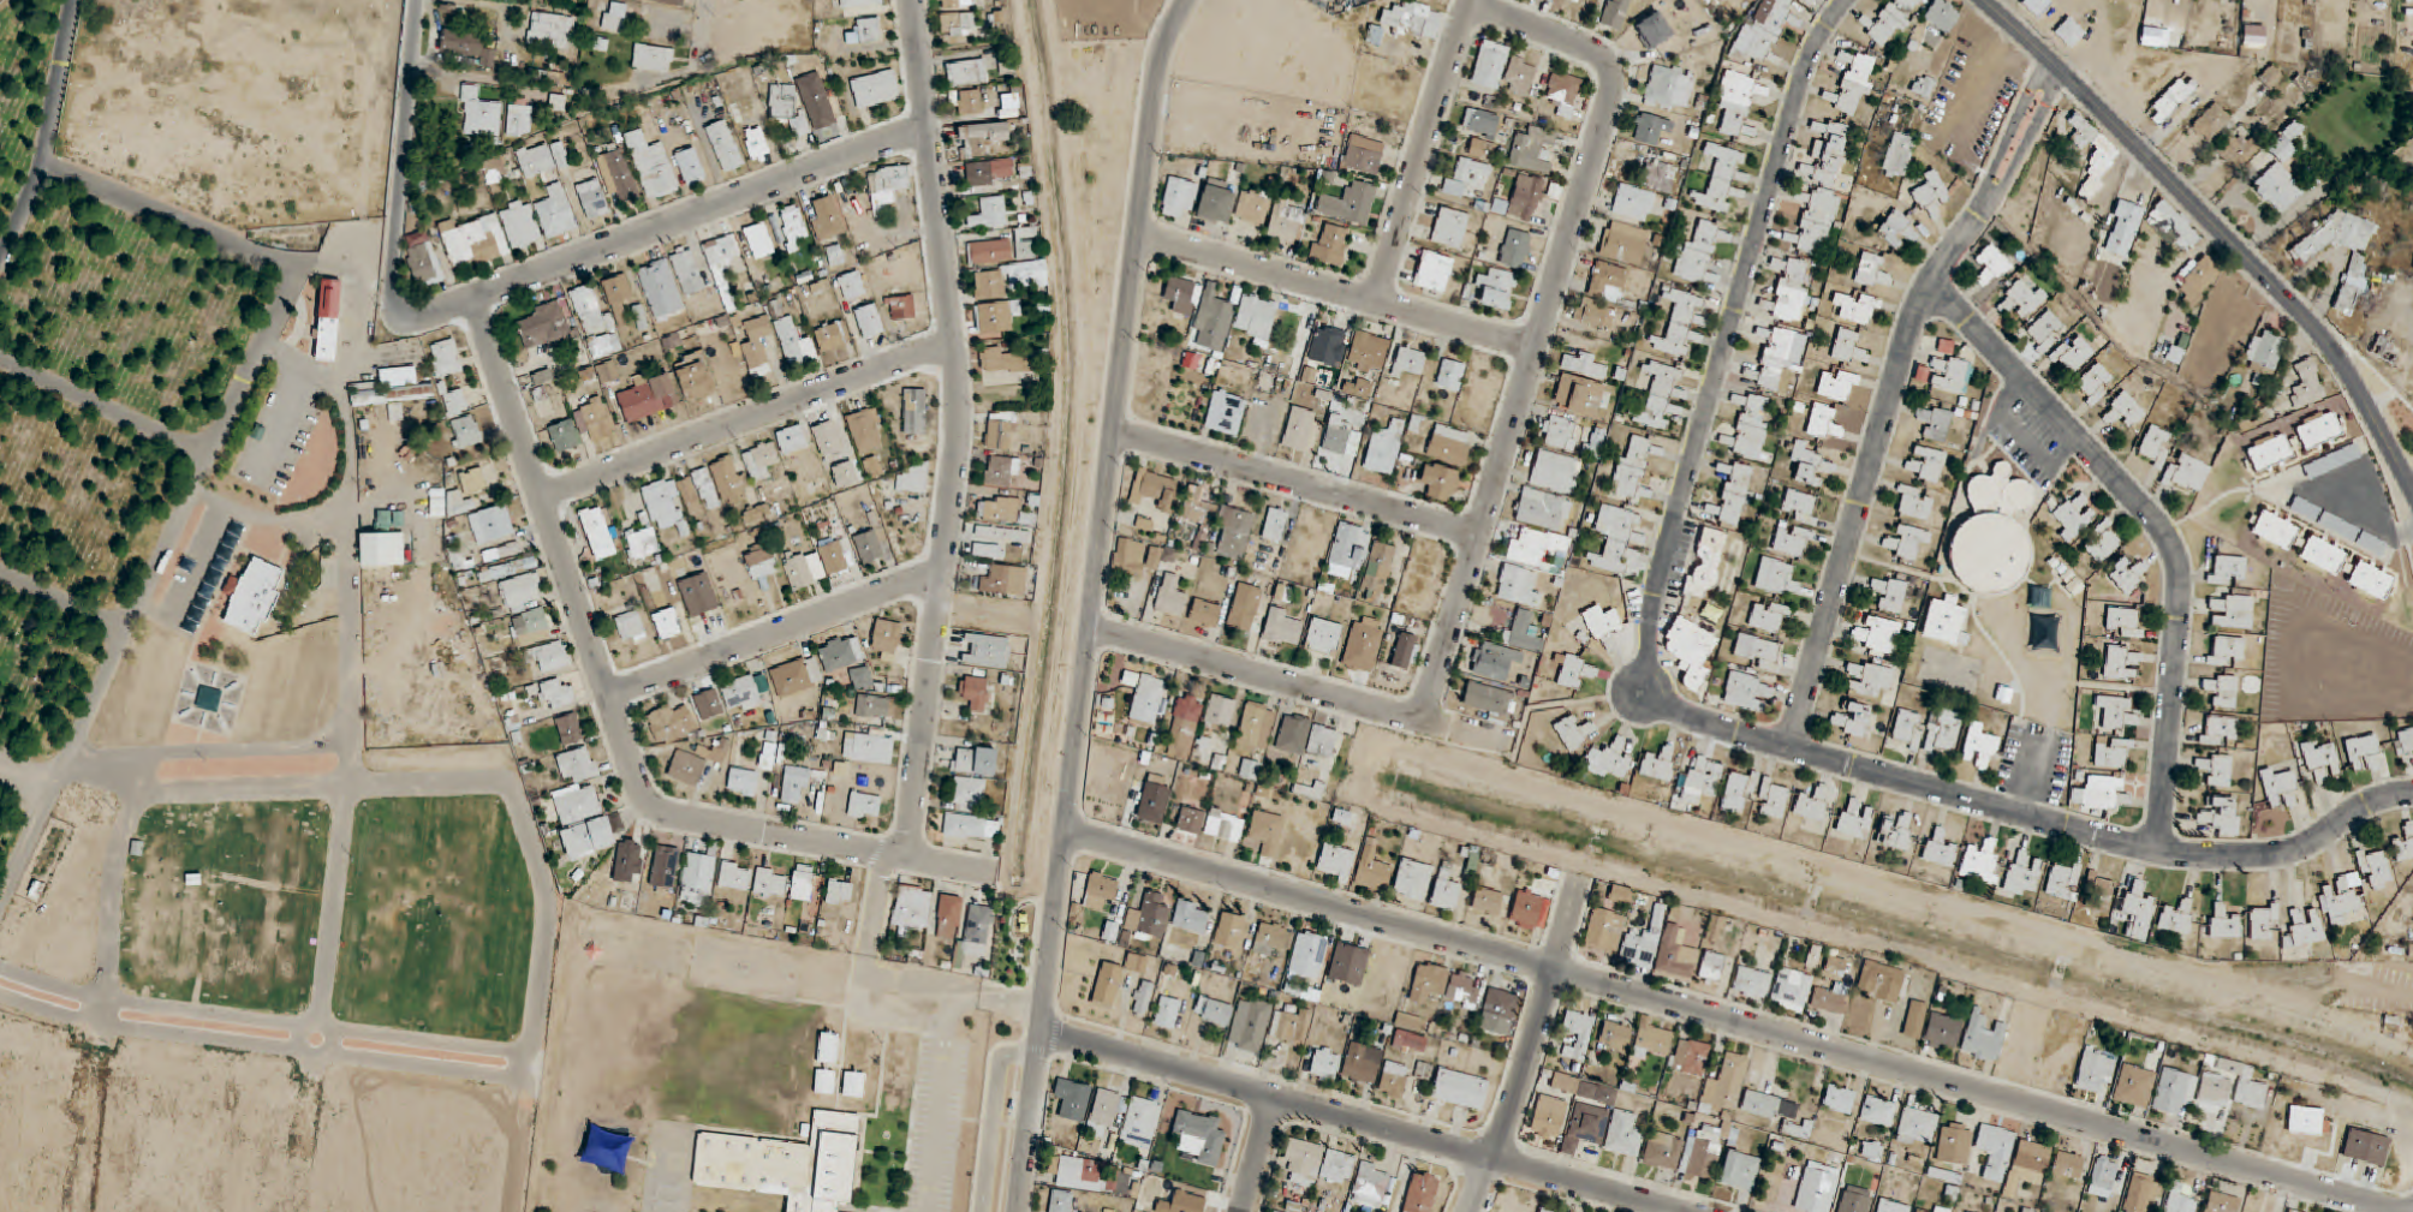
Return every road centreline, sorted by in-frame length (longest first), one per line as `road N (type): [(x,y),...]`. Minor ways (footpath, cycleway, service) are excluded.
road 1 (residential): [(2409,1211),(1555,971)]
road 2 (residential): [(476,300),(647,798),(669,814),(996,874)]
road 3 (residential): [(913,0),(959,377),(955,477),(907,858)]
road 4 (tertiary): [(1190,0),(1160,65),(1068,832)]
road 5 (residential): [(2412,793),(2359,810),(2287,850),(2161,848),(1685,716),(1655,692),(1648,663)]
road 6 (residential): [(1476,2),(1597,56),(1615,88),(1420,711)]
road 7 (residential): [(1648,663),(1656,590),(1811,56),(1848,0)]
road 8 (residential): [(1044,1029),(1682,1211)]
road 9 (residential): [(1931,287),(1959,304),(2175,545),(2183,585),(2161,848)]
road 10 (secondary): [(1990,0),(2332,350),(2412,492)]
road 11 (residential): [(1983,209),(1911,330),(1791,747)]
road 12 (residential): [(400,316),(417,320),(476,300),(929,129)]
road 13 (residential): [(1555,971),(1068,832)]
road 14 (residential): [(544,495),(954,342)]
road 15 (residential): [(1143,232),(1537,345)]
road 16 (tertiary): [(1068,832),(1021,1211)]
road 17 (residential): [(1116,426),(1479,532)]
road 18 (residential): [(612,695),(940,577)]
road 19 (residential): [(1094,631),(1404,716),(1420,711)]
road 20 (residential): [(417,0),(394,240),(392,303),(400,316)]
road 21 (residential): [(1477,0),(1448,60),(1381,300)]
road 22 (residential): [(1470,1211),(1555,971)]
road 23 (residential): [(2054,58),(1983,209)]
road 24 (residential): [(1983,209),(2008,186),(2068,73)]
road 25 (residential): [(1243,1211),(1275,1095)]

